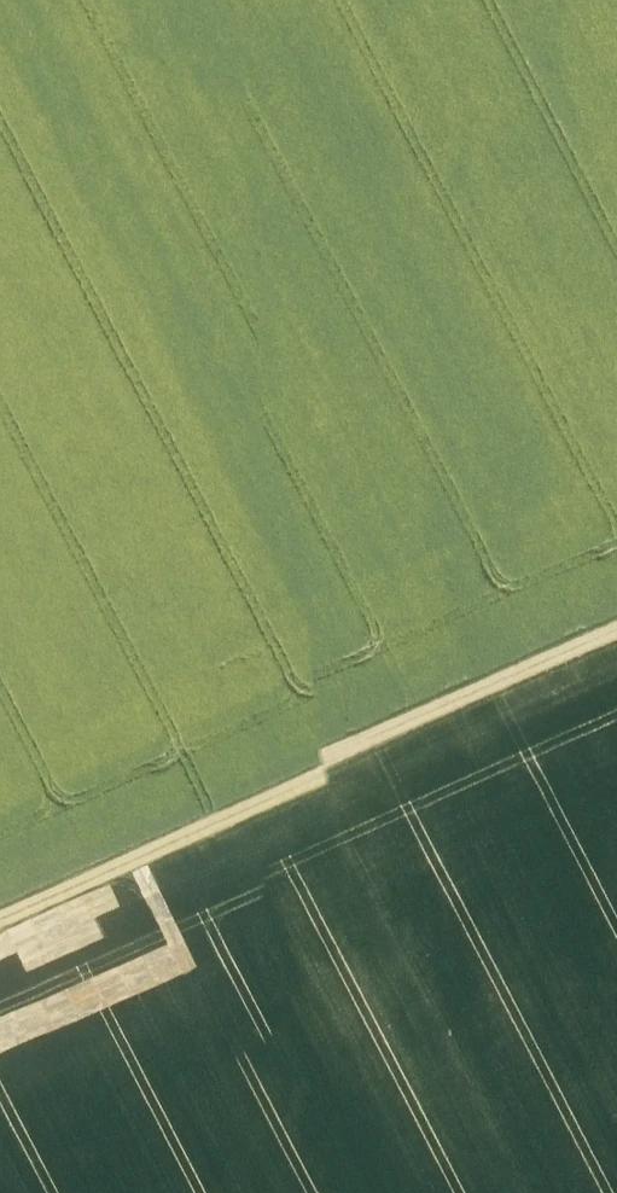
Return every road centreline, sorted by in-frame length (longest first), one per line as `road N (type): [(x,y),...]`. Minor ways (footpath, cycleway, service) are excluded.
road 1 (track): [(616,585),(0,866)]

